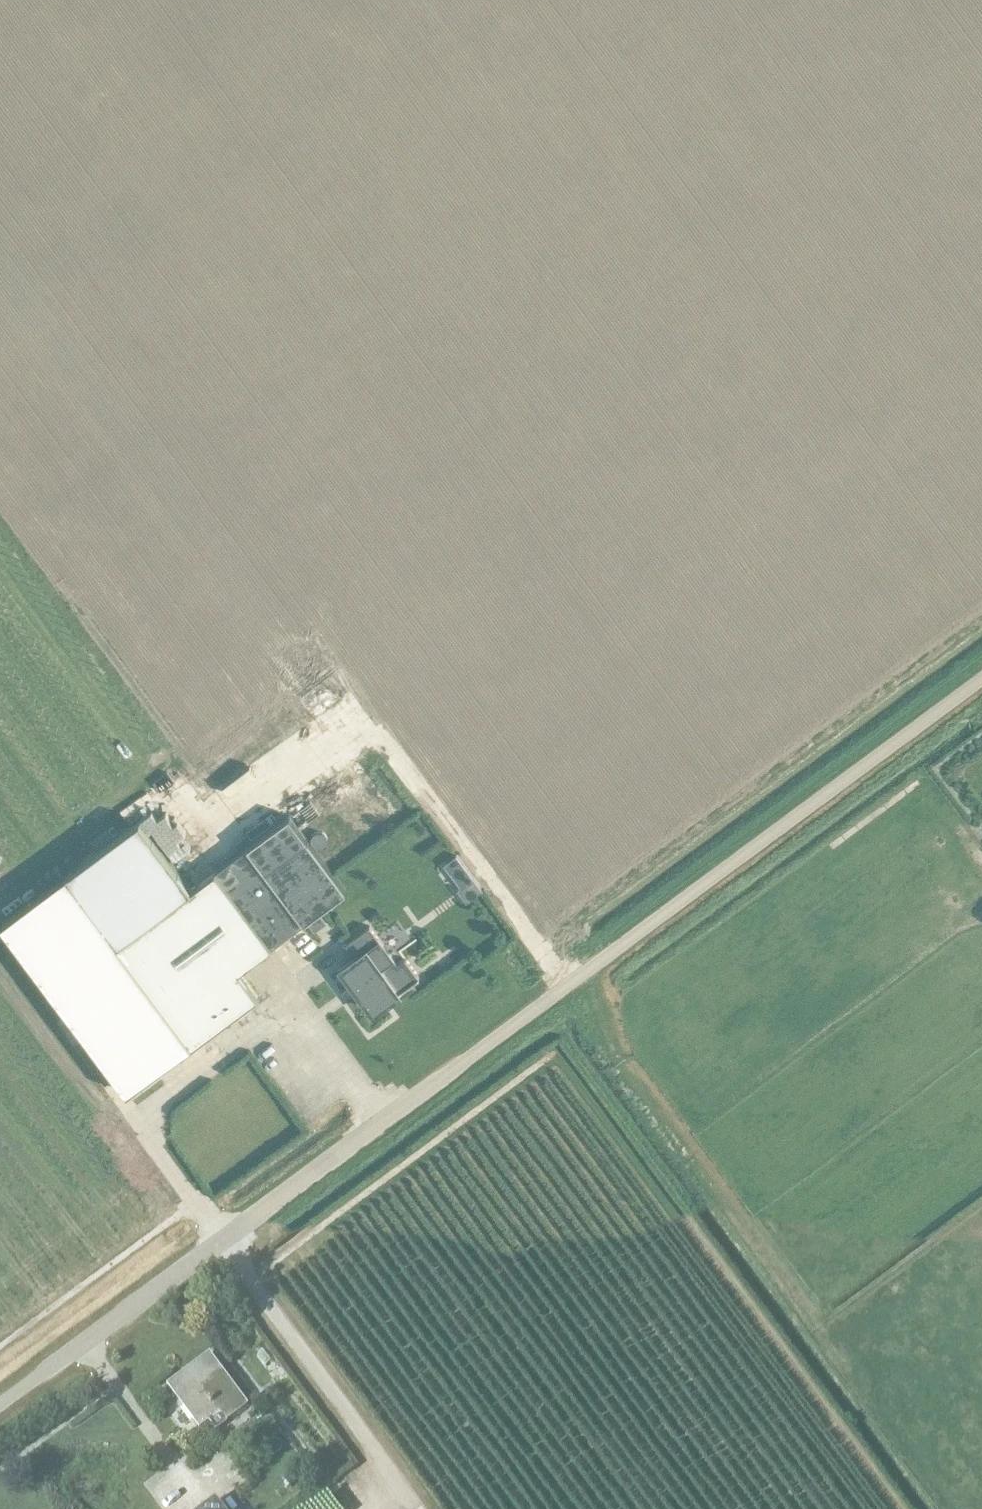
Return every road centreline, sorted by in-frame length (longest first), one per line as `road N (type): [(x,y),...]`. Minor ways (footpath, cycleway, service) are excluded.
road 1 (unclassified): [(981,707),(0,1420)]
road 2 (track): [(422,1508),(231,1251)]

